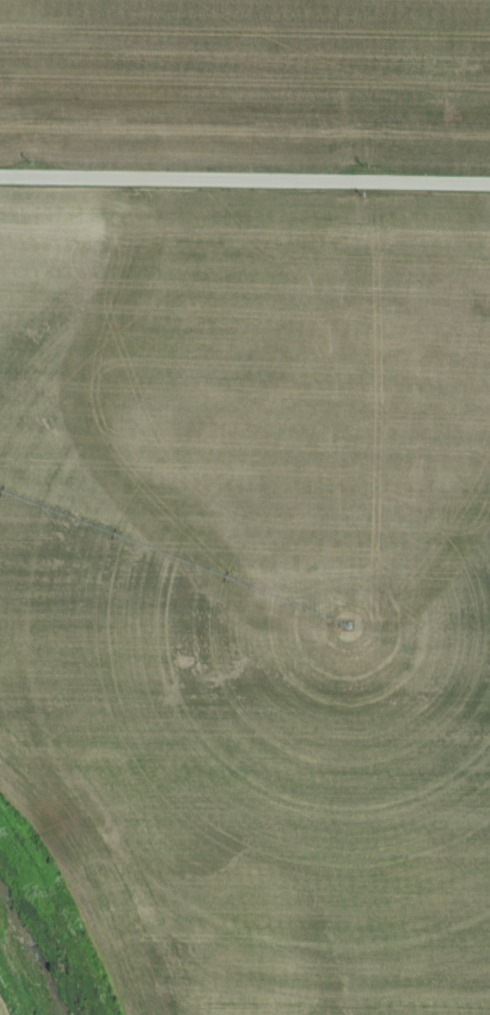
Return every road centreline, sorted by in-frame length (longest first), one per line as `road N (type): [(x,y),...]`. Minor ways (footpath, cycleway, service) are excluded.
road 1 (tertiary): [(489,184),(0,178)]

